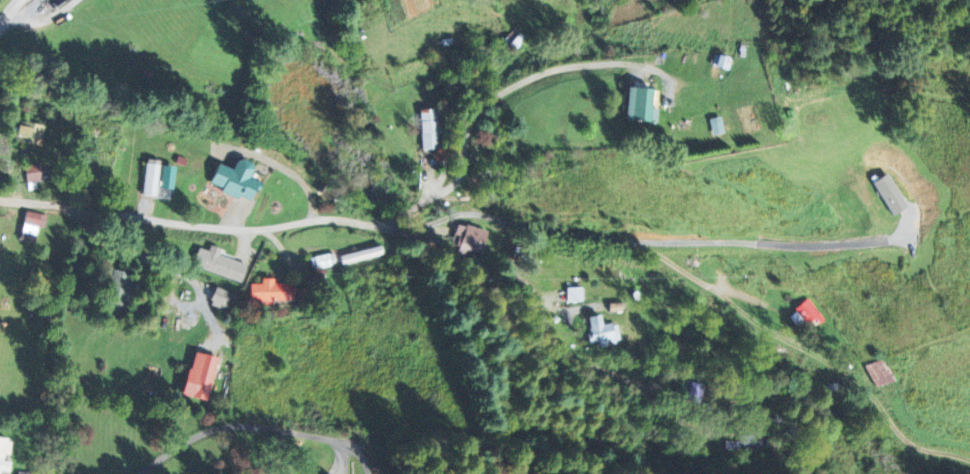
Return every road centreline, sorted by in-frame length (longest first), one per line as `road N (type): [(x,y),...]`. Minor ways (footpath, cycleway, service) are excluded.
road 1 (residential): [(685,422),(627,377),(572,354),(524,278),(404,233),(338,218),(215,227),(0,198)]
road 2 (residential): [(404,233),(476,211),(639,243),(843,370),(911,441),(969,458)]

